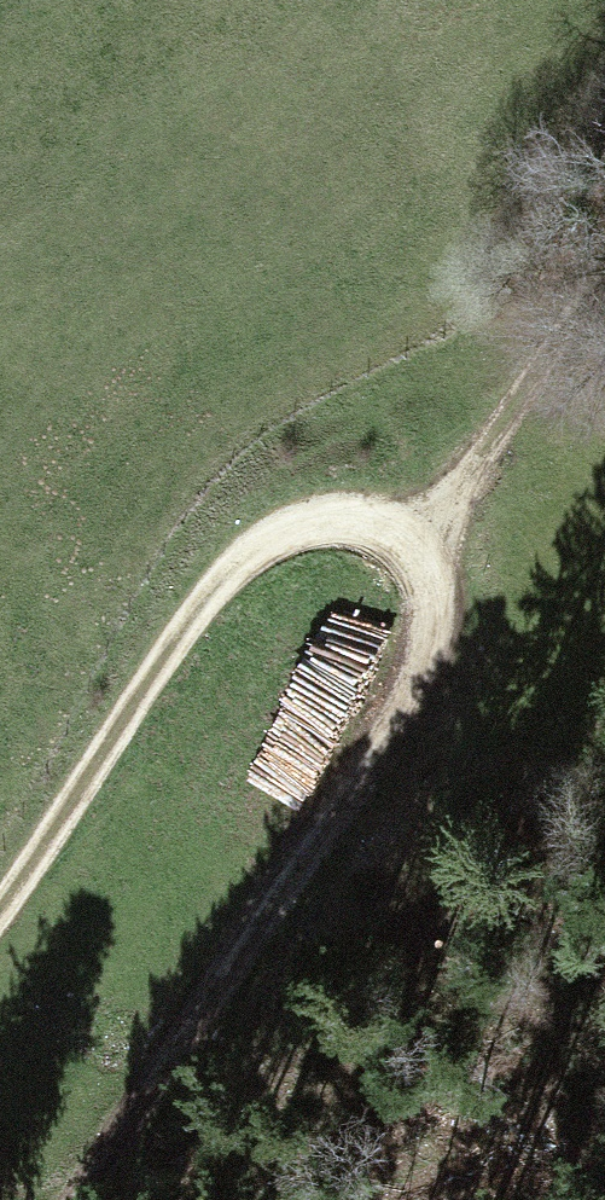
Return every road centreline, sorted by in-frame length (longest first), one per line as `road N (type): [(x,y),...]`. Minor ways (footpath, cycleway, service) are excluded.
road 1 (track): [(0,904),(199,606),(315,537),(417,548),(441,583),(420,653),(106,1199)]
road 2 (track): [(417,548),(604,302)]

